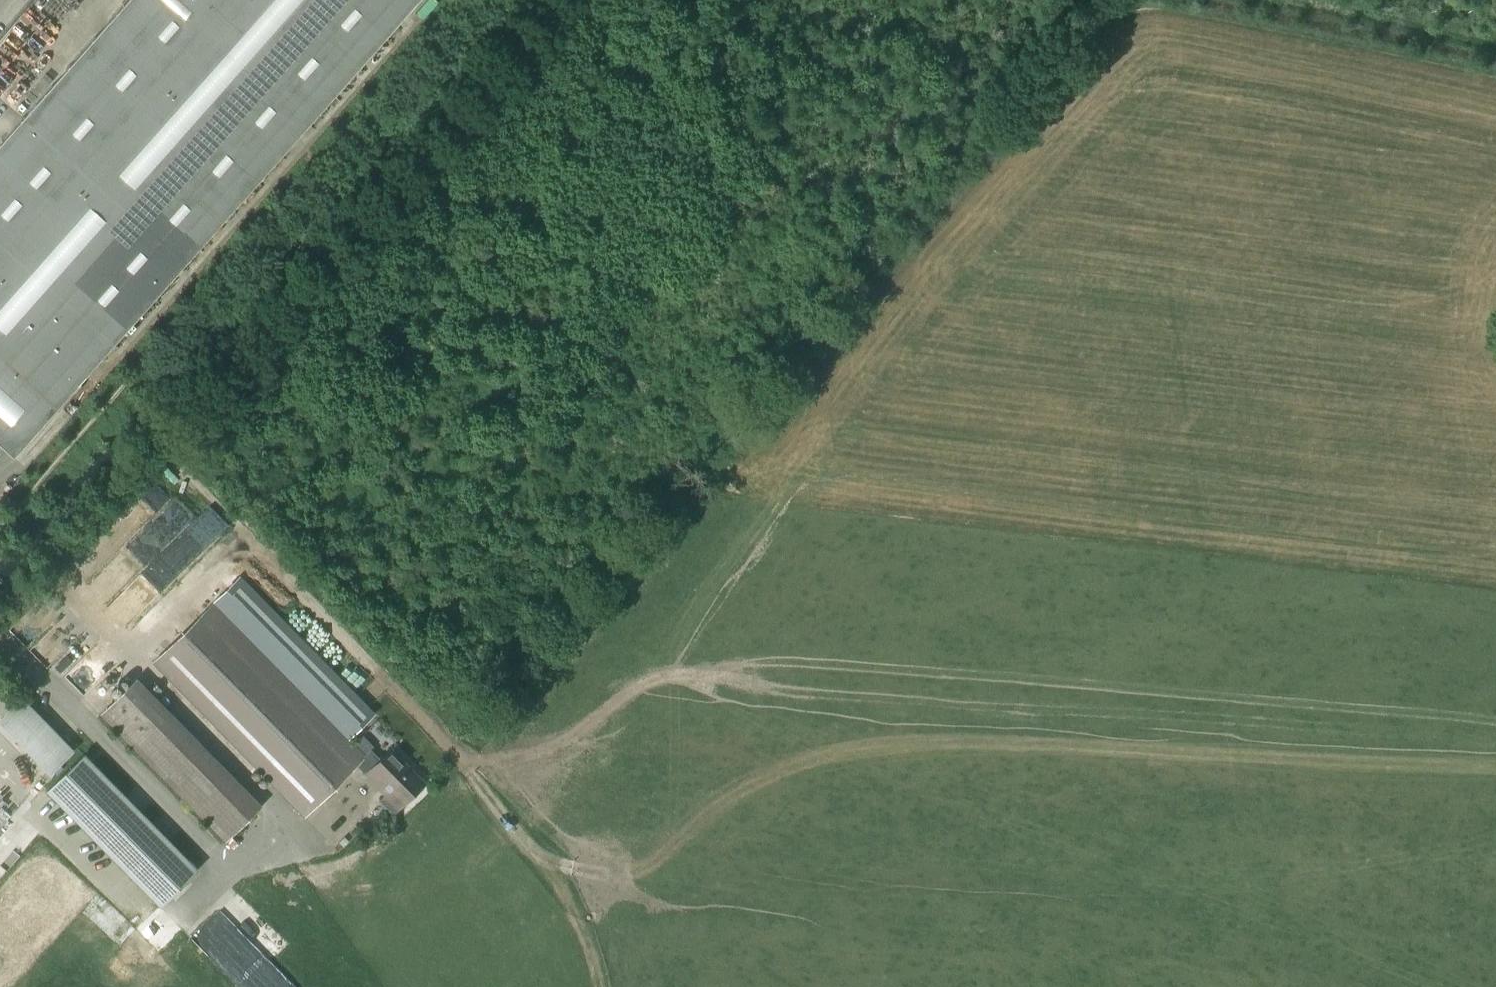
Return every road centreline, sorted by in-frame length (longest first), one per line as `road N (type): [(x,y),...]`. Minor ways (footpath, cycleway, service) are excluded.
road 1 (track): [(429,743),(561,891),(592,949),(599,986)]

